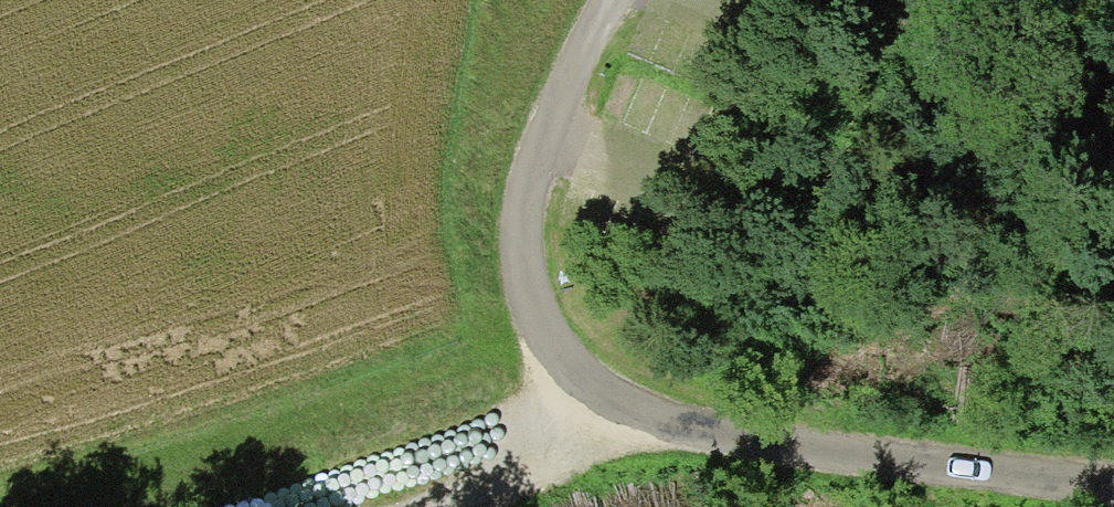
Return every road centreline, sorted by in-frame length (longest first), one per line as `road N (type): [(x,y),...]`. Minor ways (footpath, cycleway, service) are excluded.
road 1 (unclassified): [(1113,476),(672,418),(599,395),(568,371),(546,339),(526,269),(529,182),(543,133),(612,0)]
road 2 (track): [(599,395),(451,442),(166,506)]

